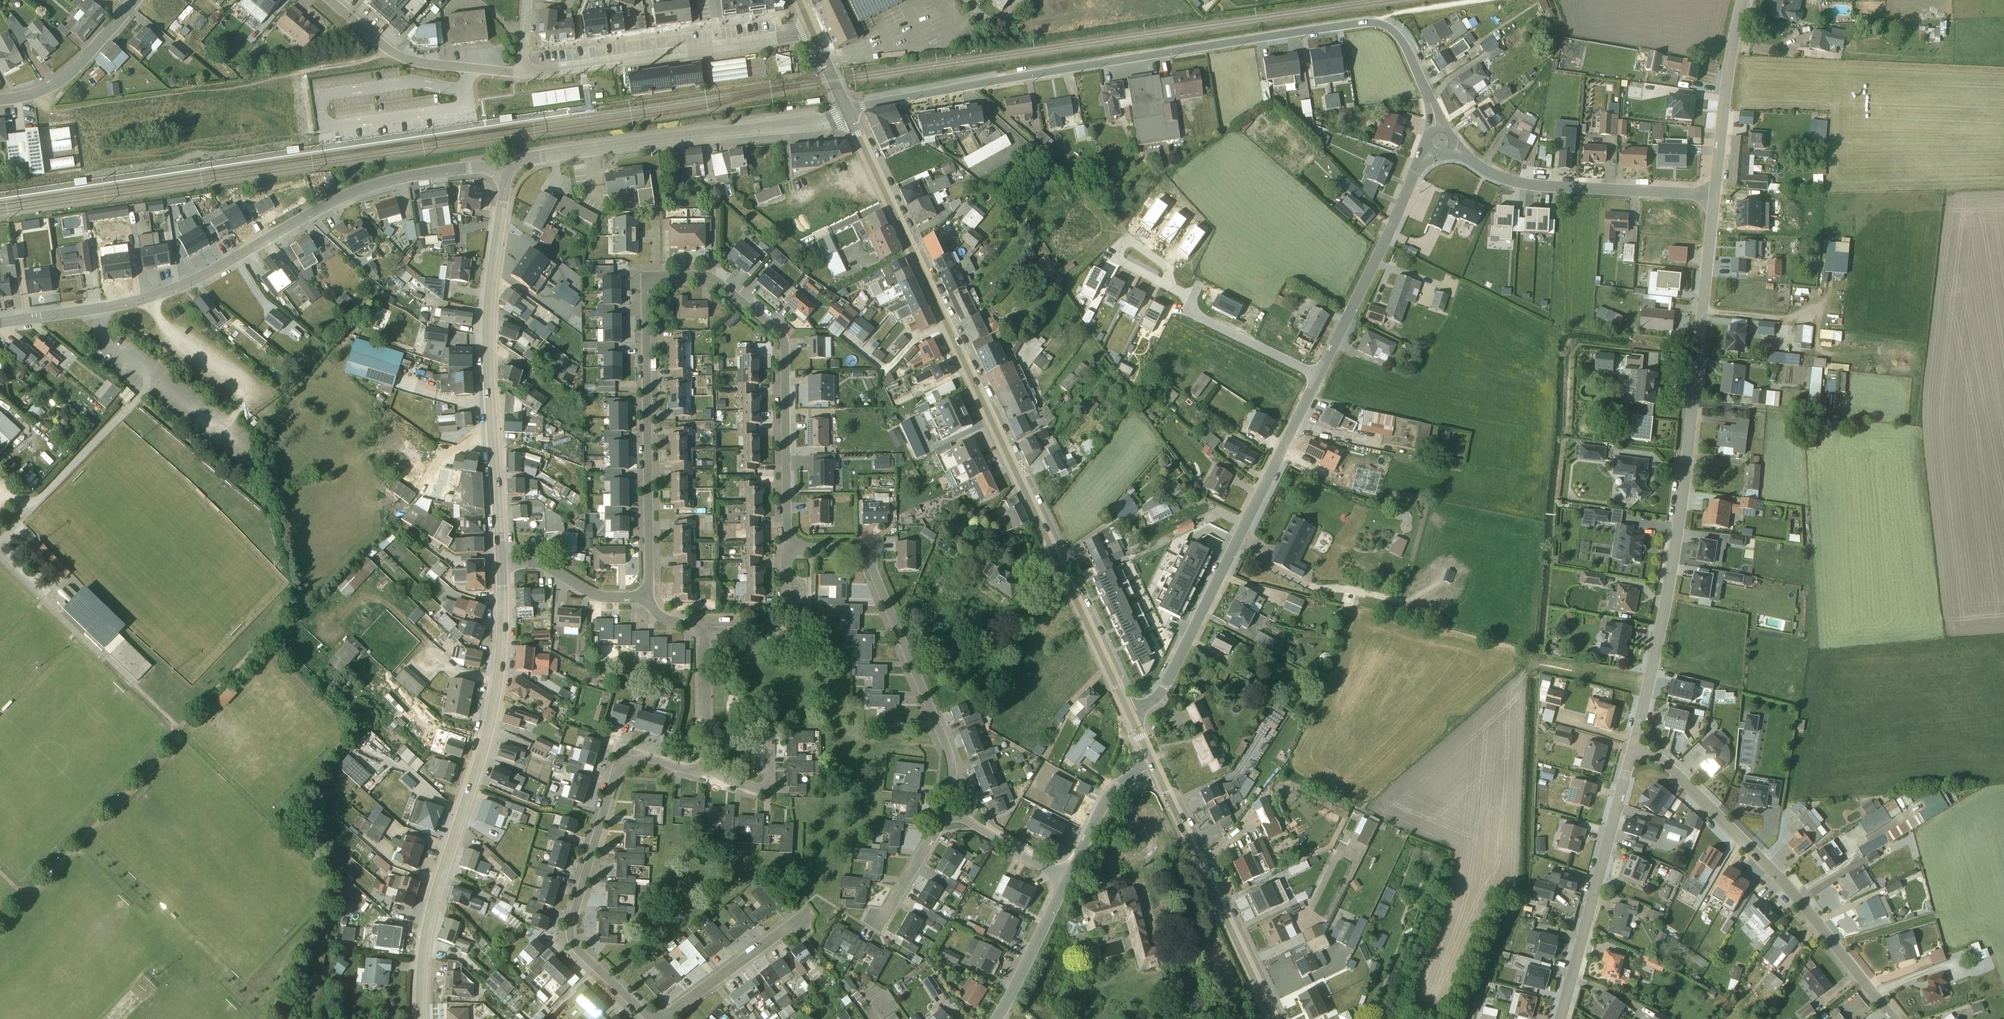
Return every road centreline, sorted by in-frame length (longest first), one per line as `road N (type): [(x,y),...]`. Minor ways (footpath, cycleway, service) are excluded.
road 1 (residential): [(793,542),(781,335),(712,278),(662,276),(645,295),(648,597)]
road 2 (primary): [(1129,714),(848,115)]
road 3 (residential): [(1437,128),(1399,39),(1367,23),(848,115)]
road 4 (residential): [(1714,196),(1675,546),(1634,752)]
road 5 (residential): [(506,174),(469,168),(377,184),(155,297),(0,323)]
road 6 (tertiary): [(420,1018),(430,919),(491,720),(501,566)]
road 7 (tertiary): [(501,566),(487,335),(506,174)]
road 8 (residential): [(1320,376),(1167,683),(1129,714)]
road 9 (residential): [(651,1018),(576,948),(570,927),(623,764),(643,758),(705,775)]
road 10 (residential): [(1634,752),(1657,758),(1757,856),(1892,1018)]
road 11 (tertiary): [(506,174),(523,160),(848,115)]
road 12 (residential): [(793,542),(865,555),(946,746),(948,810)]
road 13 (residential): [(810,30),(524,74)]
road 14 (primary): [(1272,1018),(1153,766)]
road 15 (residential): [(1634,752),(1561,1018)]
road 16 (residential): [(1714,196),(1521,182),(1490,173),(1452,146)]
road 17 (residential): [(1432,152),(1414,174),(1320,376)]
road 18 (residential): [(524,74),(406,61),(326,0)]
road 19 (residential): [(648,597),(661,617),(703,631),(705,775)]
road 20 (residential): [(1742,0),(1714,196)]
road 21 (residential): [(808,916),(664,1018)]
road 22 (residential): [(136,0),(66,79),(0,100)]
road 23 (residential): [(1320,376),(1187,312),(1192,301)]
road 24 (residential): [(501,566),(541,564),(591,594),(648,597)]
road 25 (residential): [(1063,881),(993,1018)]
road 26 (residential): [(1153,766),(1114,790),(1063,881)]
road 27 (residential): [(1170,289),(1110,256),(1127,239),(1168,269)]
road 28 (residential): [(948,810),(1063,881)]
road 29 (residential): [(948,810),(887,912),(875,919)]

